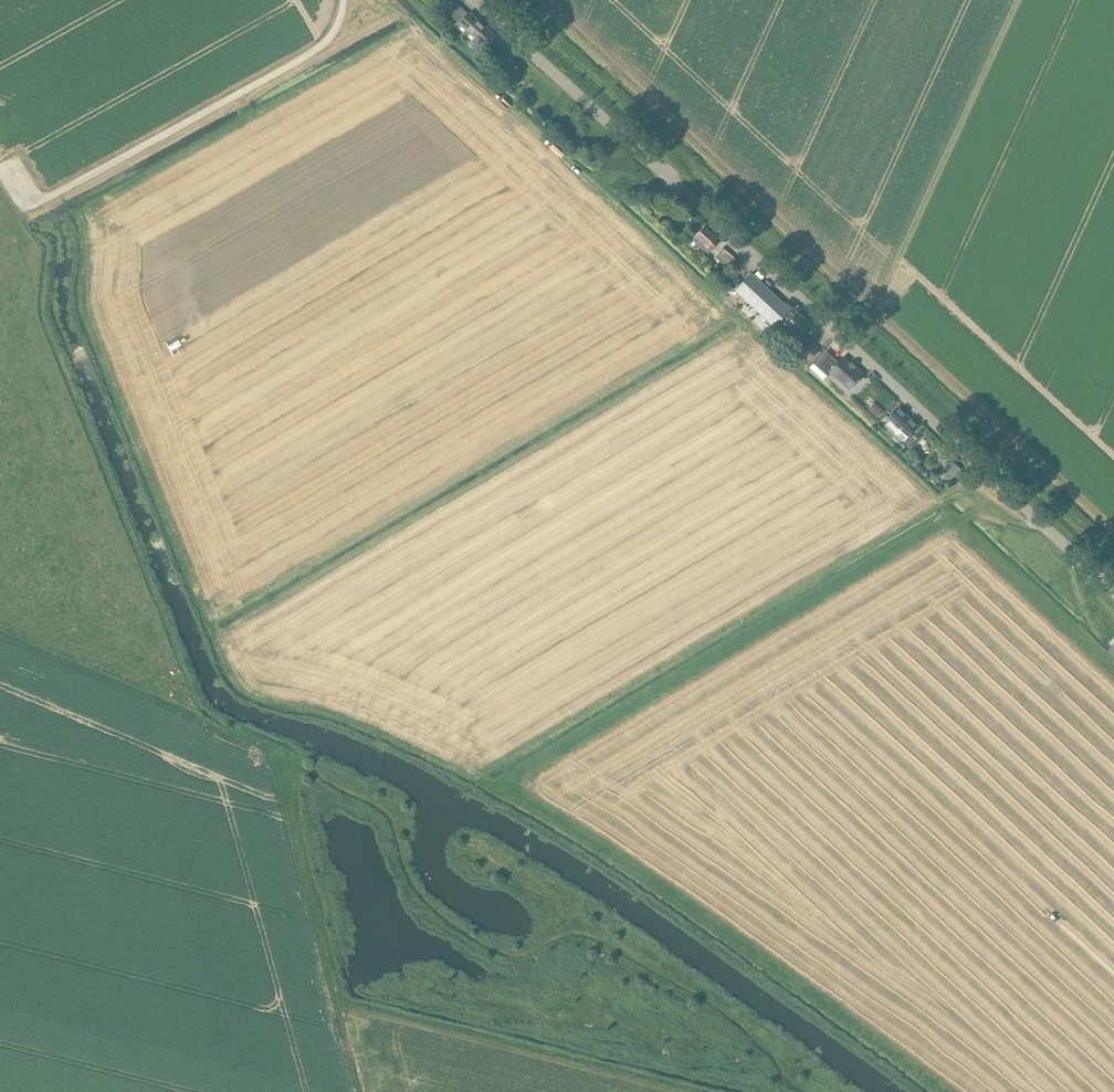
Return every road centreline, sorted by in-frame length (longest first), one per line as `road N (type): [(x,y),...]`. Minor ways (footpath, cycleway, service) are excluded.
road 1 (unclassified): [(1113,594),(473,0)]
road 2 (track): [(23,211),(312,53),(334,32),(343,0)]
road 3 (track): [(567,936),(600,941),(724,1014),(804,1091)]

